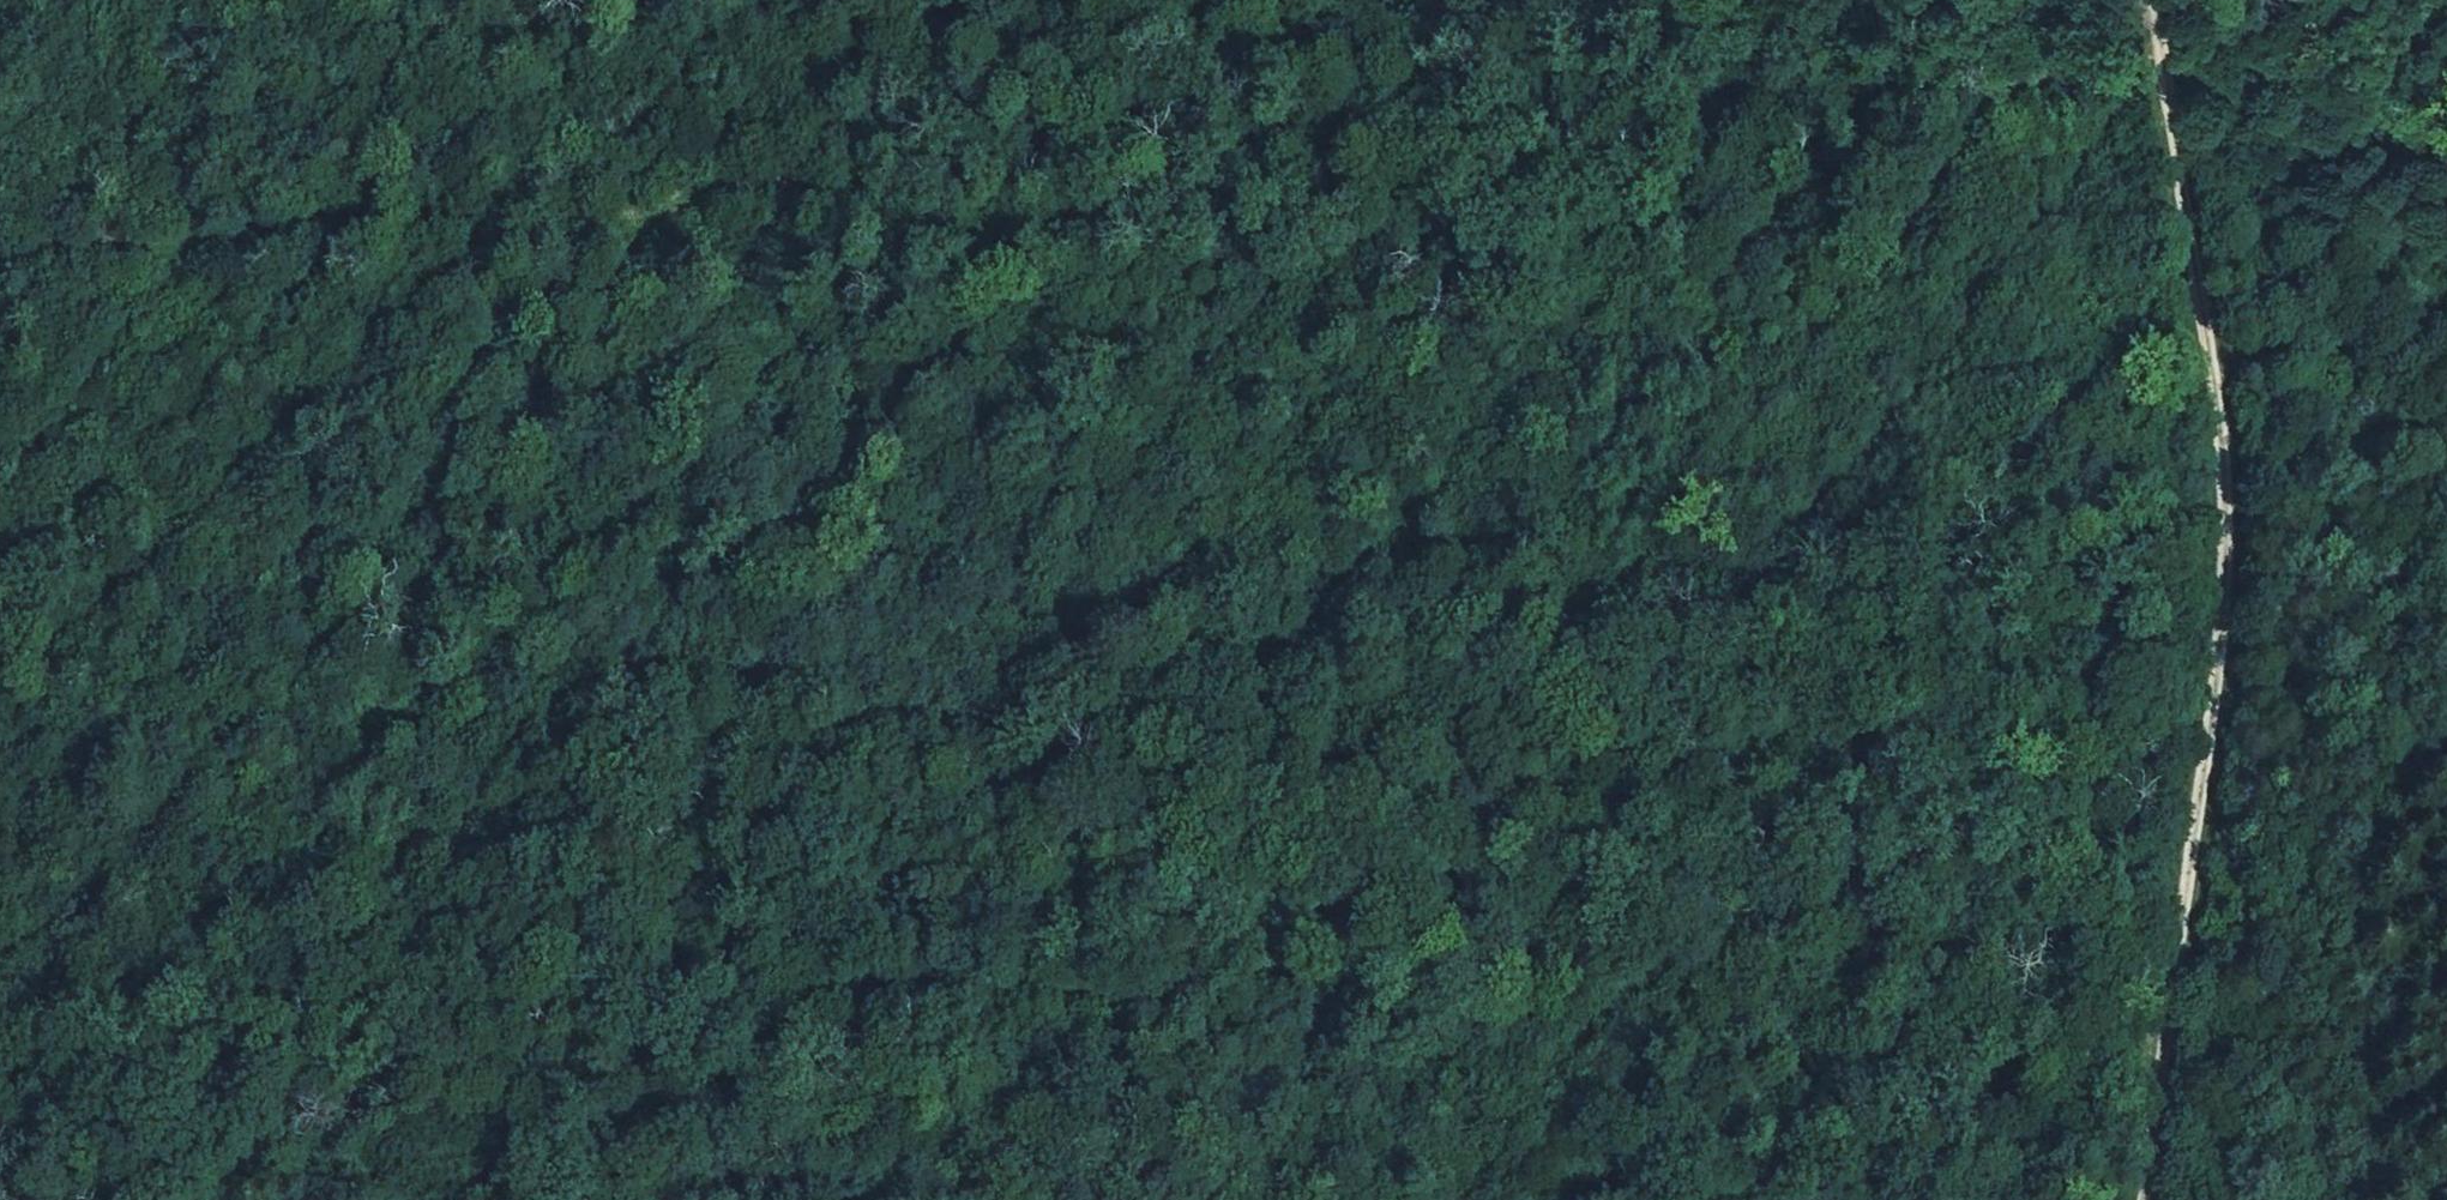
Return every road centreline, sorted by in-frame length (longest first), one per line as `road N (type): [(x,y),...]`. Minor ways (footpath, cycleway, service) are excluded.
road 1 (track): [(2155,1199),(2228,496),(2152,0)]

